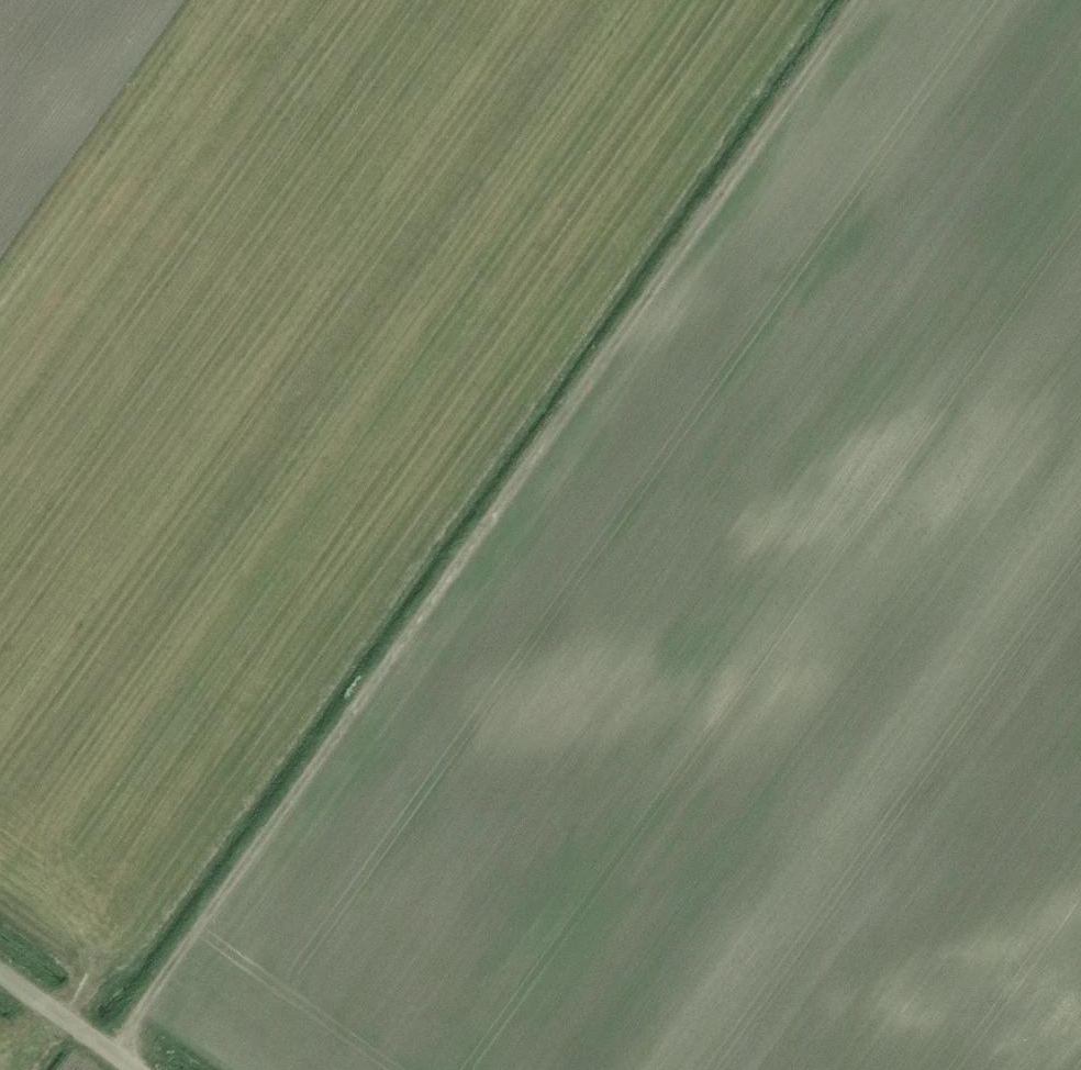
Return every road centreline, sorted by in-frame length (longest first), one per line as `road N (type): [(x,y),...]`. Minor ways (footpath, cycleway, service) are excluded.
road 1 (unclassified): [(134,1069),(0,975)]

